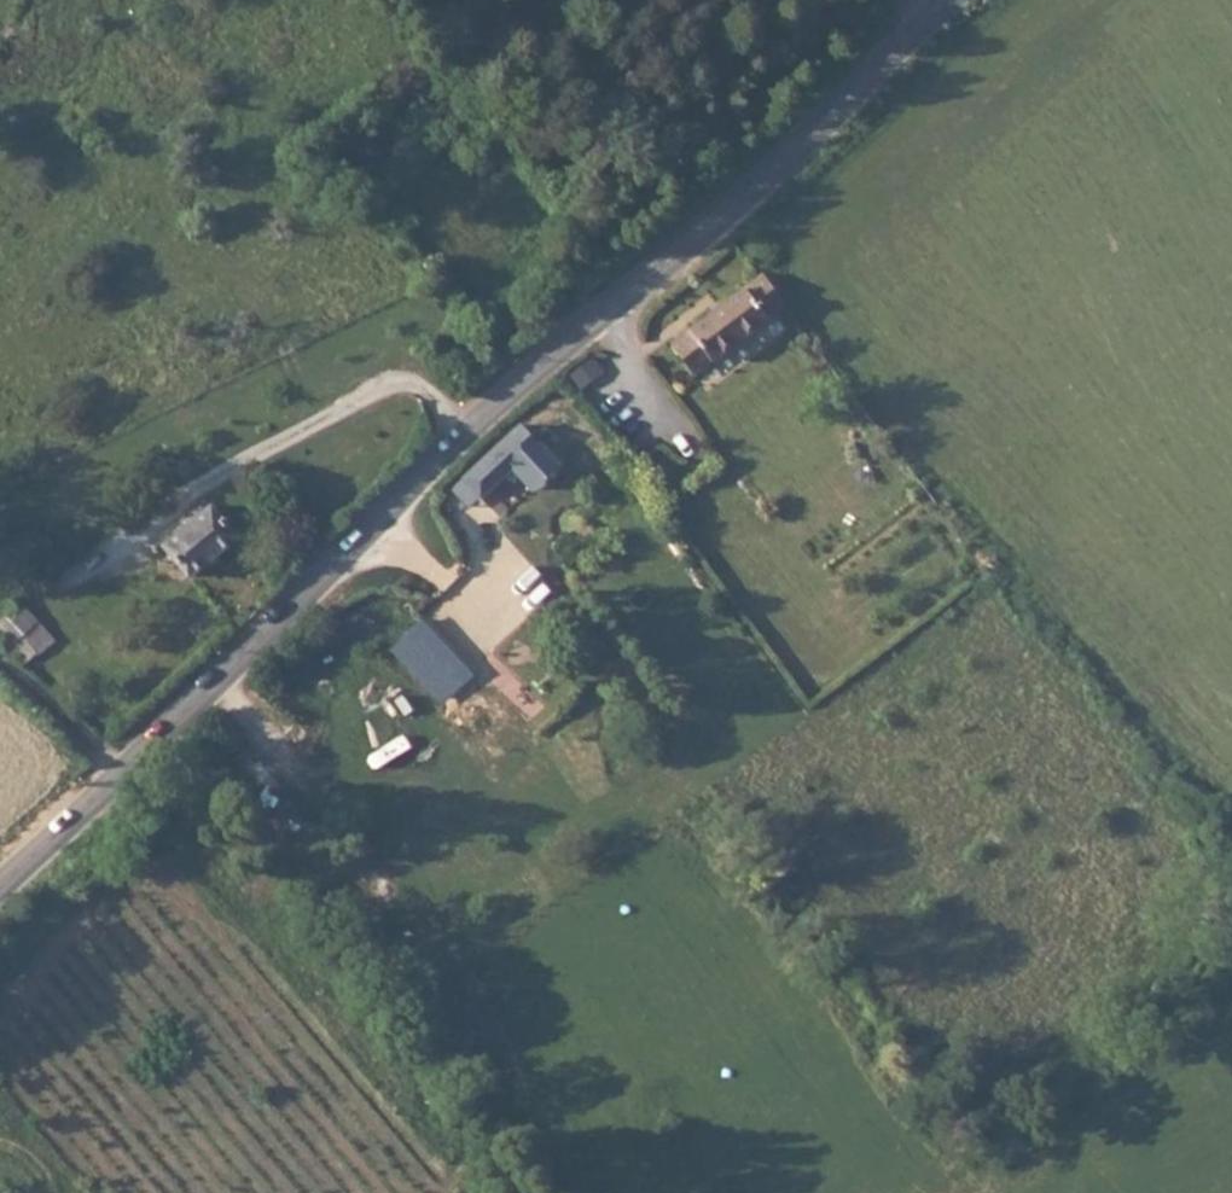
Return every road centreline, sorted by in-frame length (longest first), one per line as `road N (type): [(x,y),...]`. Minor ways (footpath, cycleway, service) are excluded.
road 1 (secondary): [(0,886),(476,425),(942,0)]

